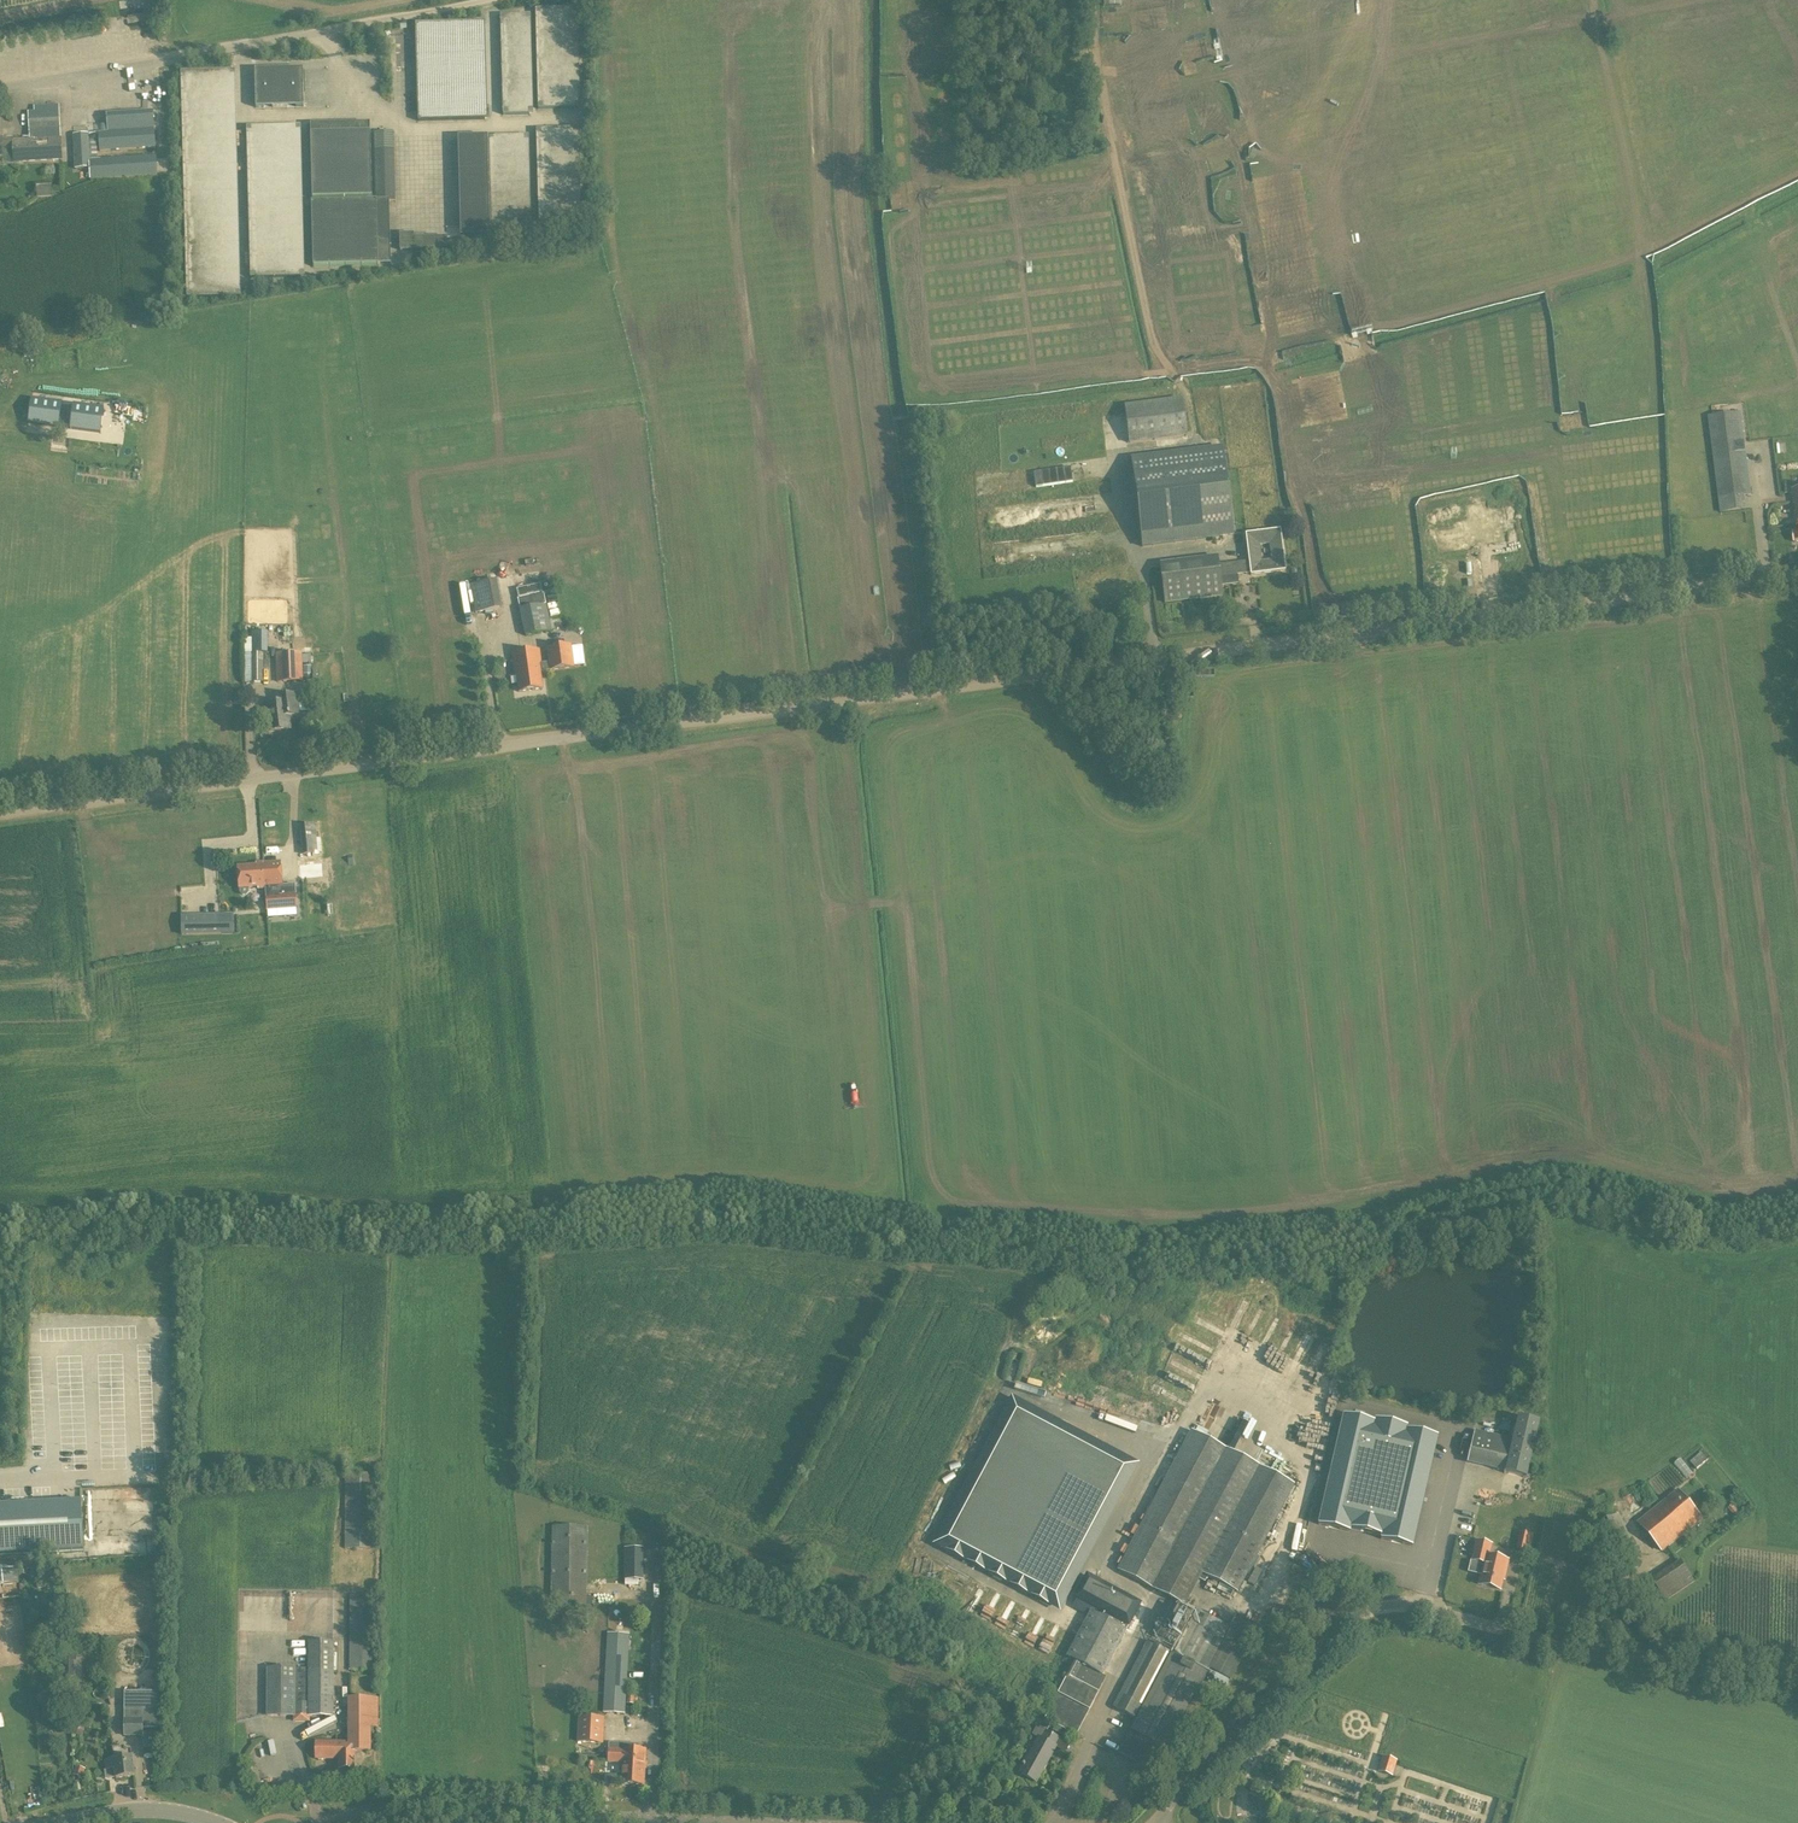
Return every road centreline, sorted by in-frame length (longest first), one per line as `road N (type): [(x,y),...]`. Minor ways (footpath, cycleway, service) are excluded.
road 1 (unclassified): [(0,810),(1797,574)]
road 2 (unclassified): [(1160,1822),(1344,1622),(1375,1607),(1416,1605),(1563,1641),(1797,1676)]
road 3 (unclassified): [(0,87),(479,0)]
road 4 (tertiary): [(336,1822),(379,1809),(743,1822)]
road 5 (track): [(1563,1641),(1517,1822)]
road 6 (tertiary): [(60,1822),(153,1810),(217,1822)]

